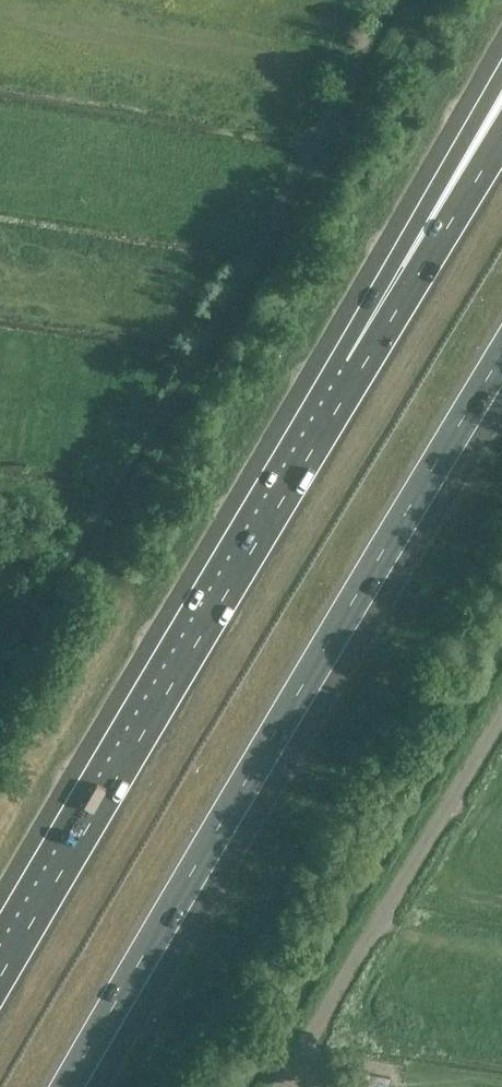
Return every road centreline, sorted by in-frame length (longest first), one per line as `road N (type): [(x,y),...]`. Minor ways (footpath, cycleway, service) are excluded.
road 1 (motorway): [(75,1086),(501,383)]
road 2 (motorway): [(357,376),(0,980)]
road 3 (unclassified): [(285,1086),(501,723)]
road 4 (motorway): [(501,108),(357,376)]
road 5 (motorway): [(501,144),(357,376)]

